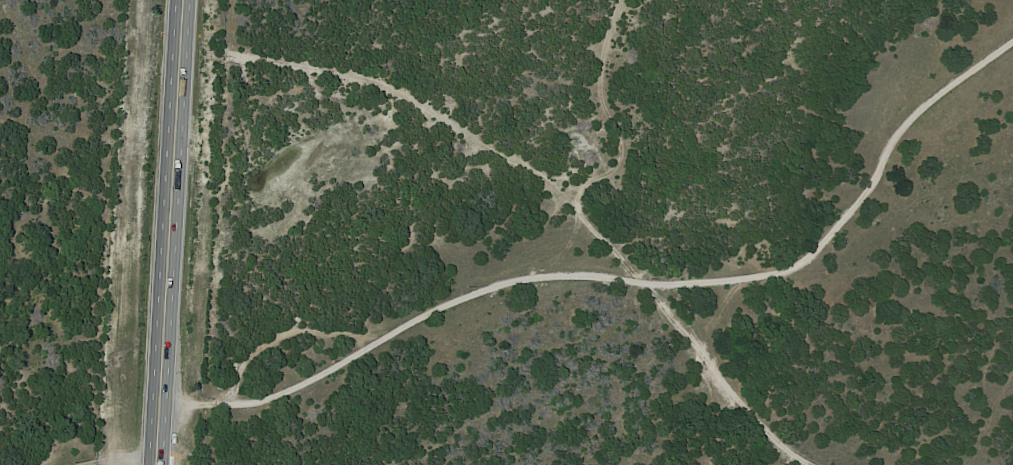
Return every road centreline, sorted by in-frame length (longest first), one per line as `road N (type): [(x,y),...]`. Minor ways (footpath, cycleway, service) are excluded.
road 1 (track): [(1012,40),(894,131),(849,254),(761,294),(569,298),(441,326),(293,402),(151,438)]
road 2 (track): [(793,464),(689,366),(653,296),(593,214),(493,134),(369,74),(174,70)]
road 3 (trunk): [(149,464),(178,0)]

